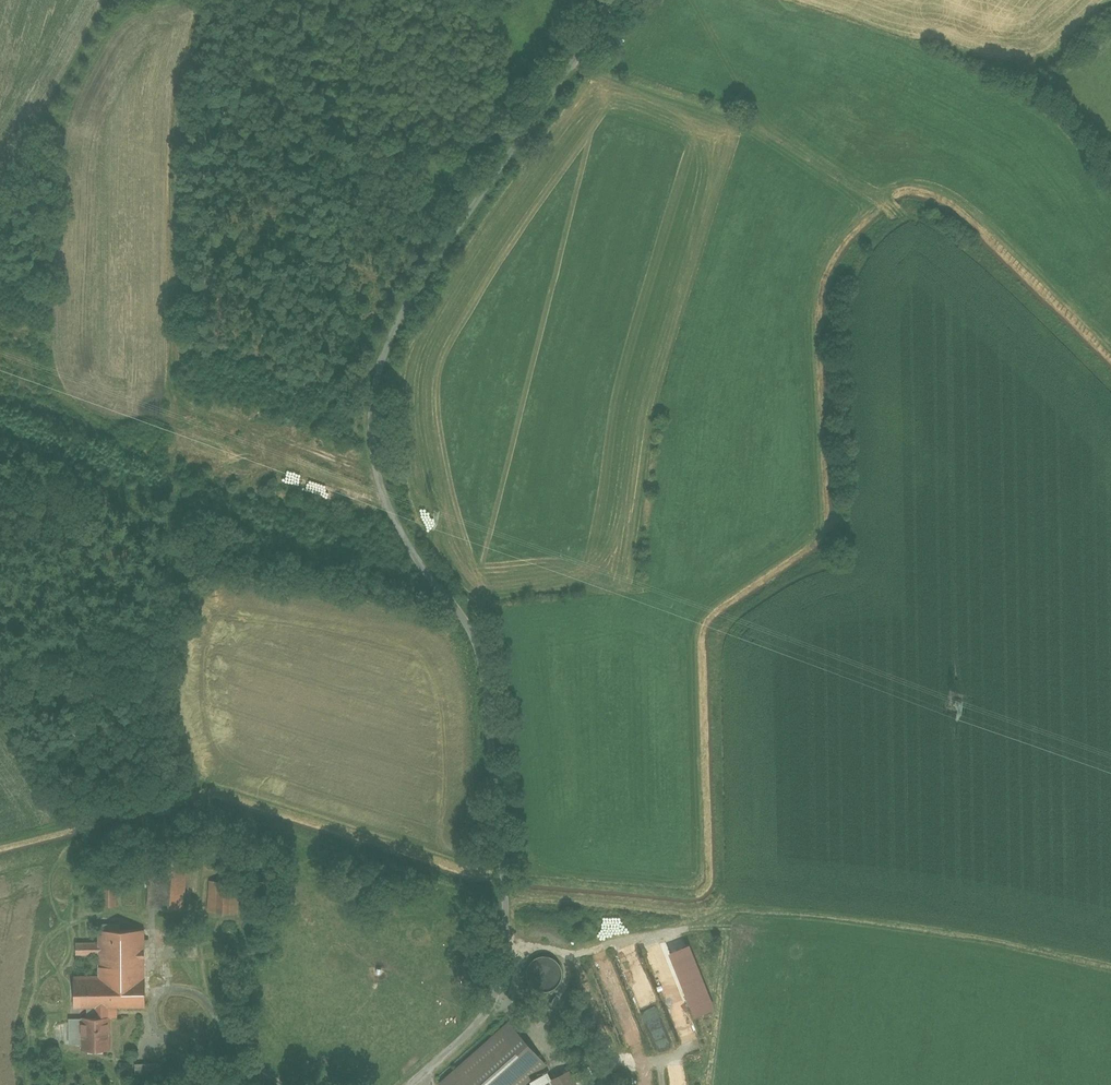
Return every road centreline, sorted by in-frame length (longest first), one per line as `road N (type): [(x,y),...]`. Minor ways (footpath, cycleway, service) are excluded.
road 1 (residential): [(617,0),(418,285),(376,388),(374,459),(386,500),(480,652),(505,894),(503,969),(490,1006),(409,1084)]

